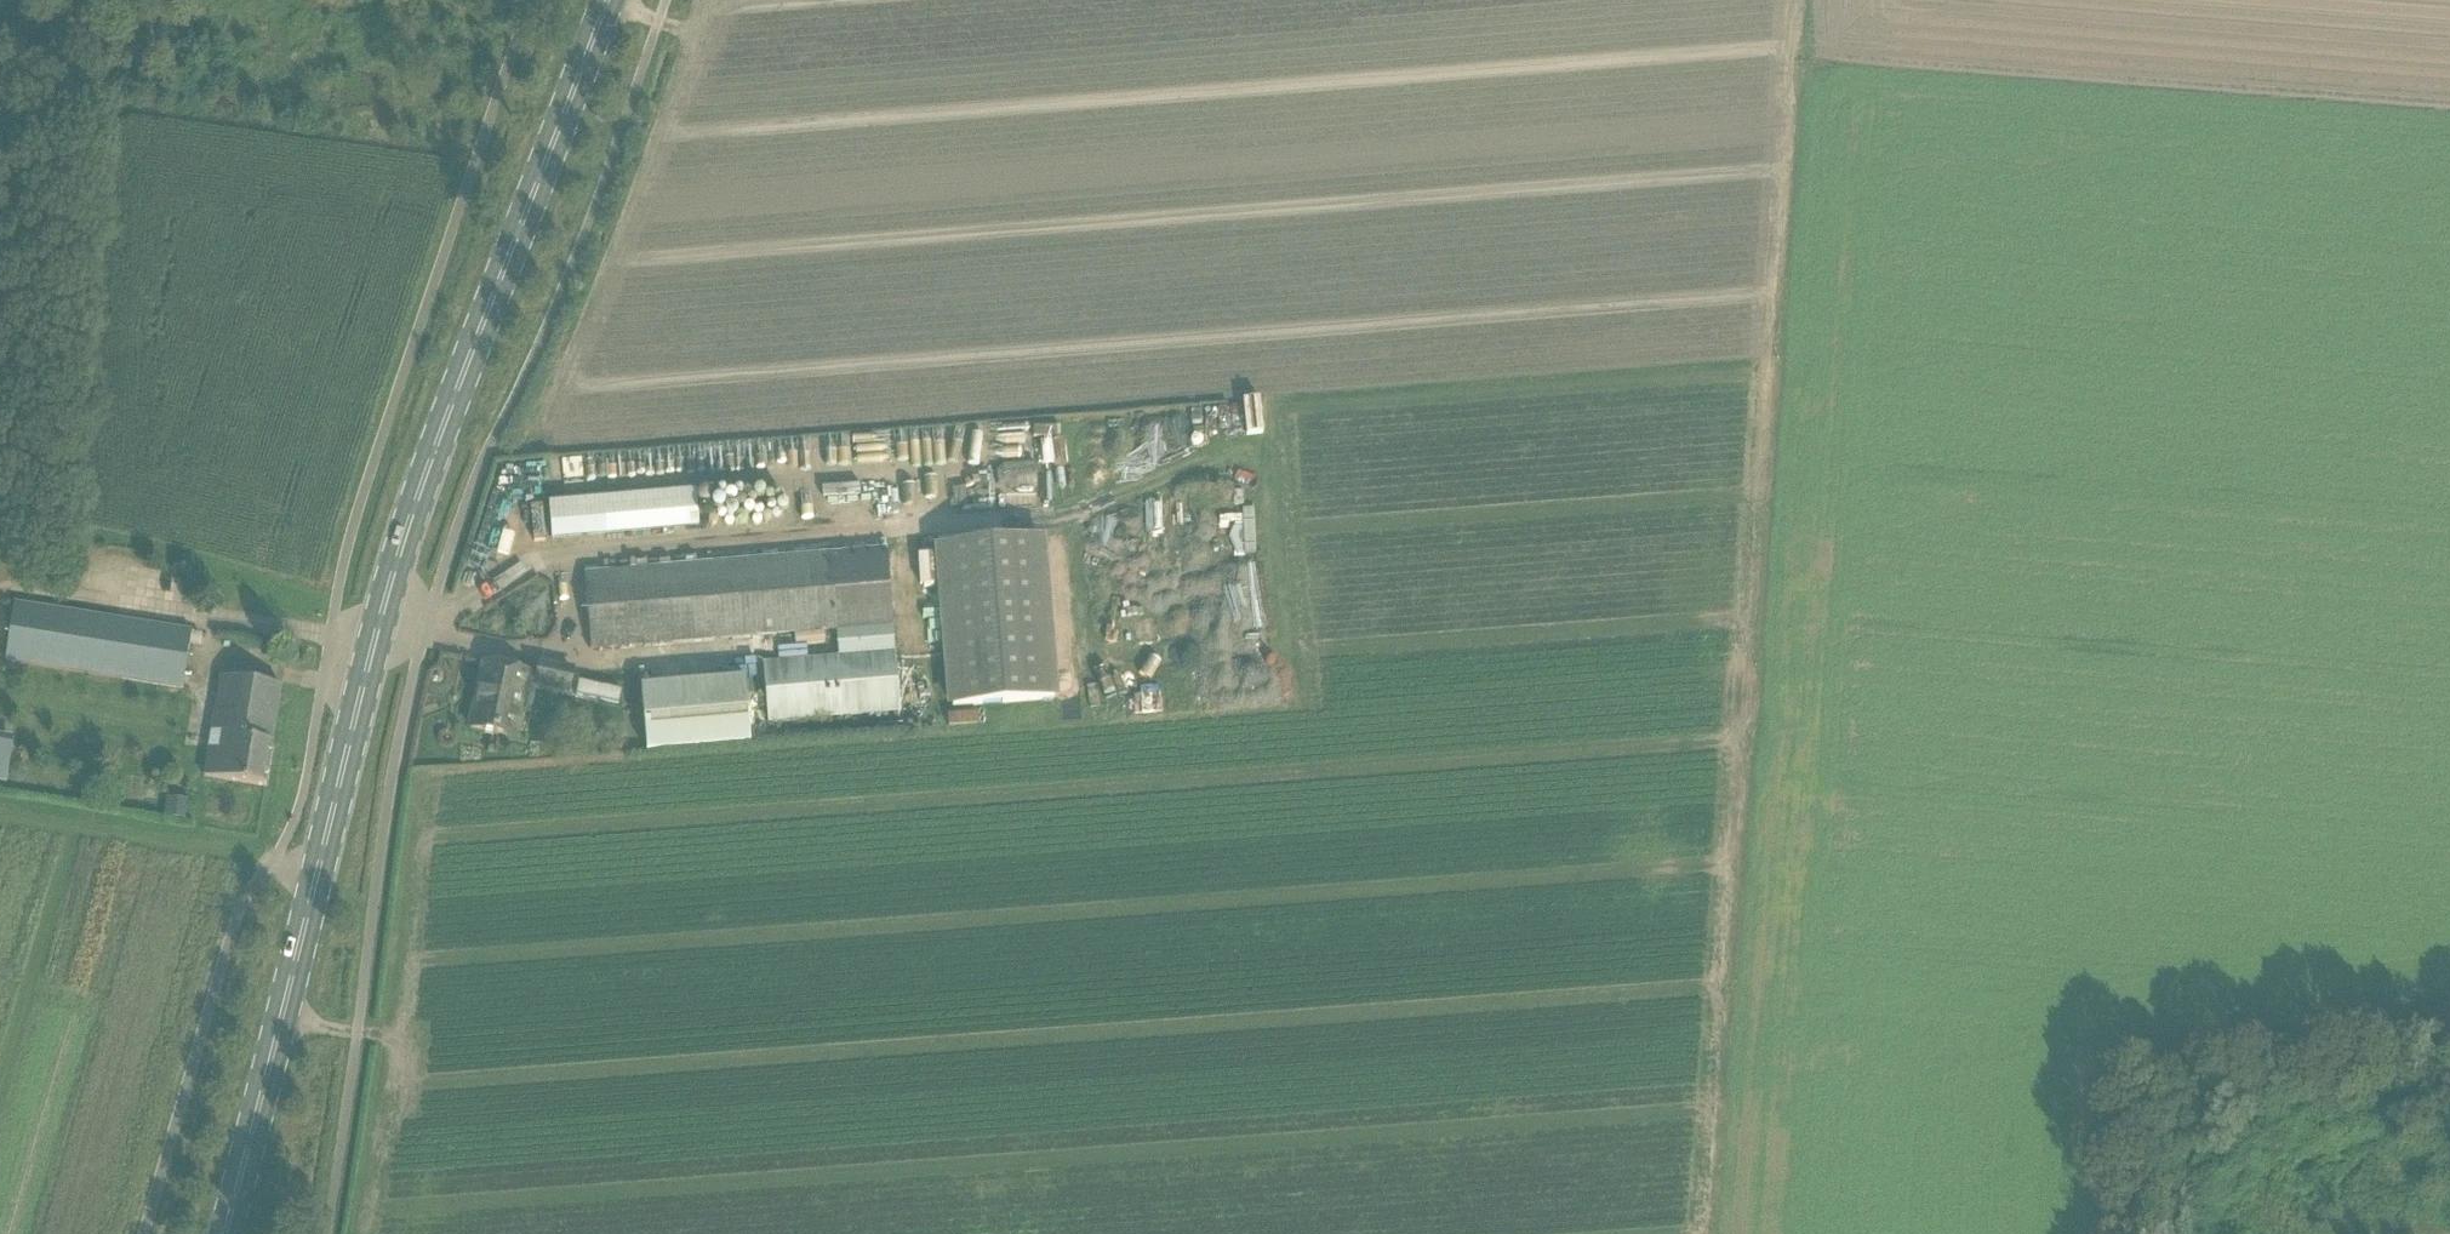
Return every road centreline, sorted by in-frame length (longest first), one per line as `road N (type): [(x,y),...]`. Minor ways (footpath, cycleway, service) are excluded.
road 1 (primary): [(225,1233),(397,558),(606,0)]

